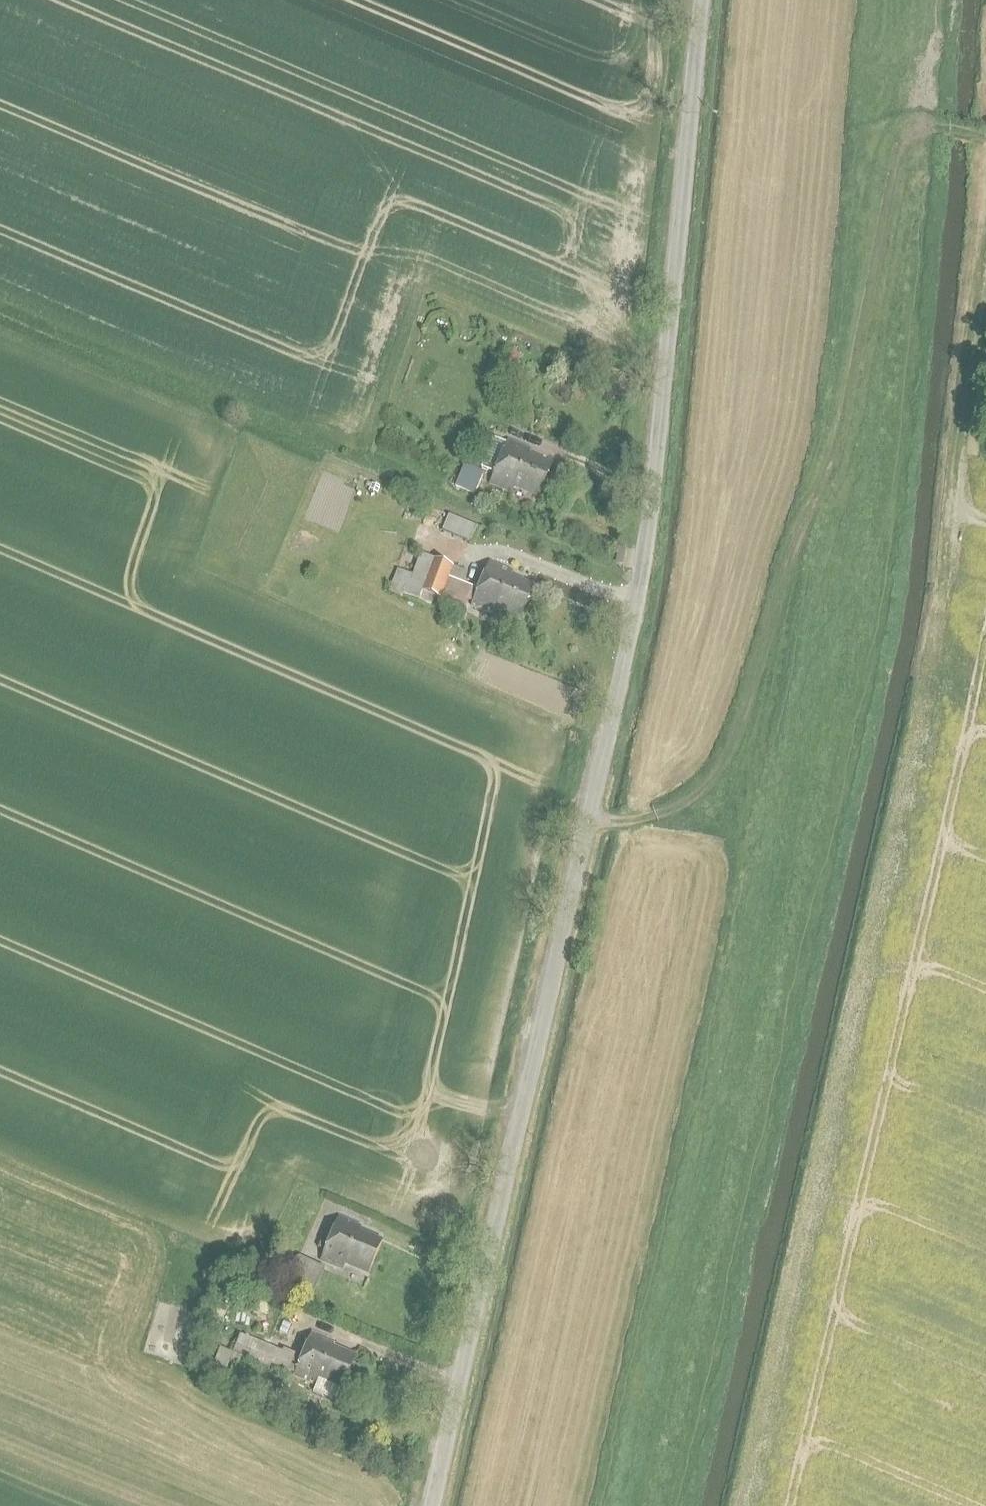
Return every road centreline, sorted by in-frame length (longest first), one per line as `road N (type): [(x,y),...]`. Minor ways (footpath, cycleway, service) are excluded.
road 1 (tertiary): [(704,0),(646,560),(432,1505)]
road 2 (track): [(590,815),(621,826),(676,809),(714,771),(798,546),(842,476),(909,144),(920,129),(938,124),(985,137)]
road 3 (track): [(951,607),(985,284)]

